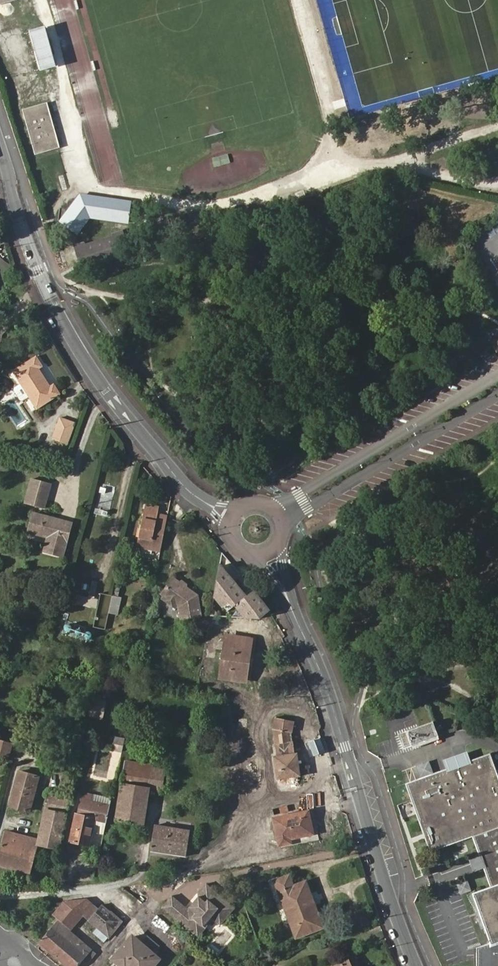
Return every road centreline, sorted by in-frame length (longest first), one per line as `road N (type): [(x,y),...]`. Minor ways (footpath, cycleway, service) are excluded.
road 1 (tertiary): [(231,522),(191,492),(84,358),(17,216),(0,143)]
road 2 (tertiary): [(416,965),(300,612),(269,551)]
road 3 (residential): [(497,375),(275,512)]
road 4 (residential): [(281,531),(497,391)]

